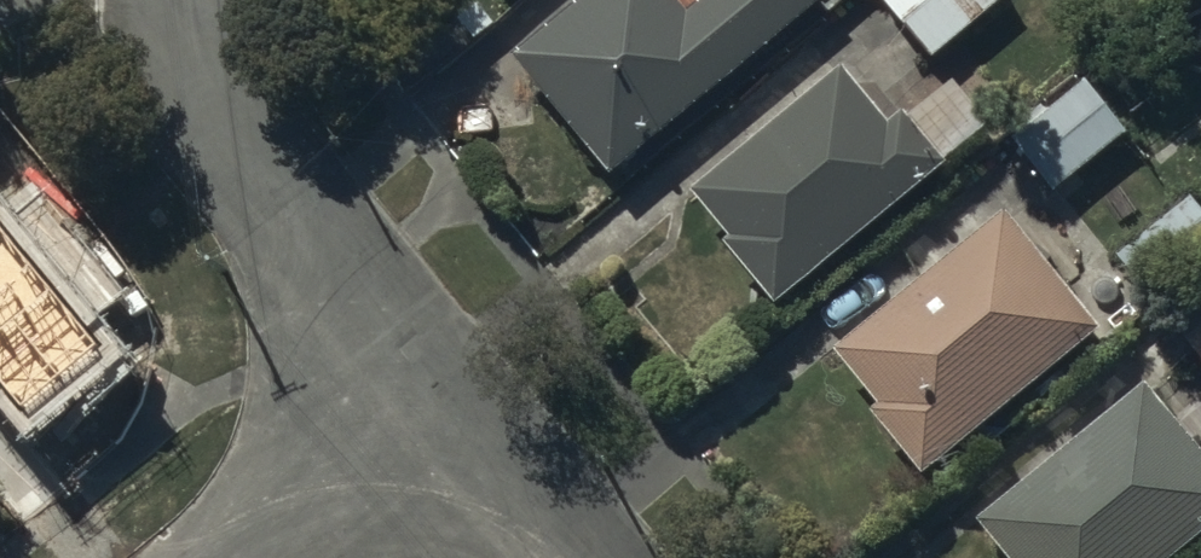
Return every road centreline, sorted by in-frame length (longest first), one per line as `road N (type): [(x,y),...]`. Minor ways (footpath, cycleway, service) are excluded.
road 1 (residential): [(182,0),(196,66),(216,108),(444,396)]
road 2 (residential): [(444,396),(247,557)]
road 3 (residential): [(577,557),(444,396)]

